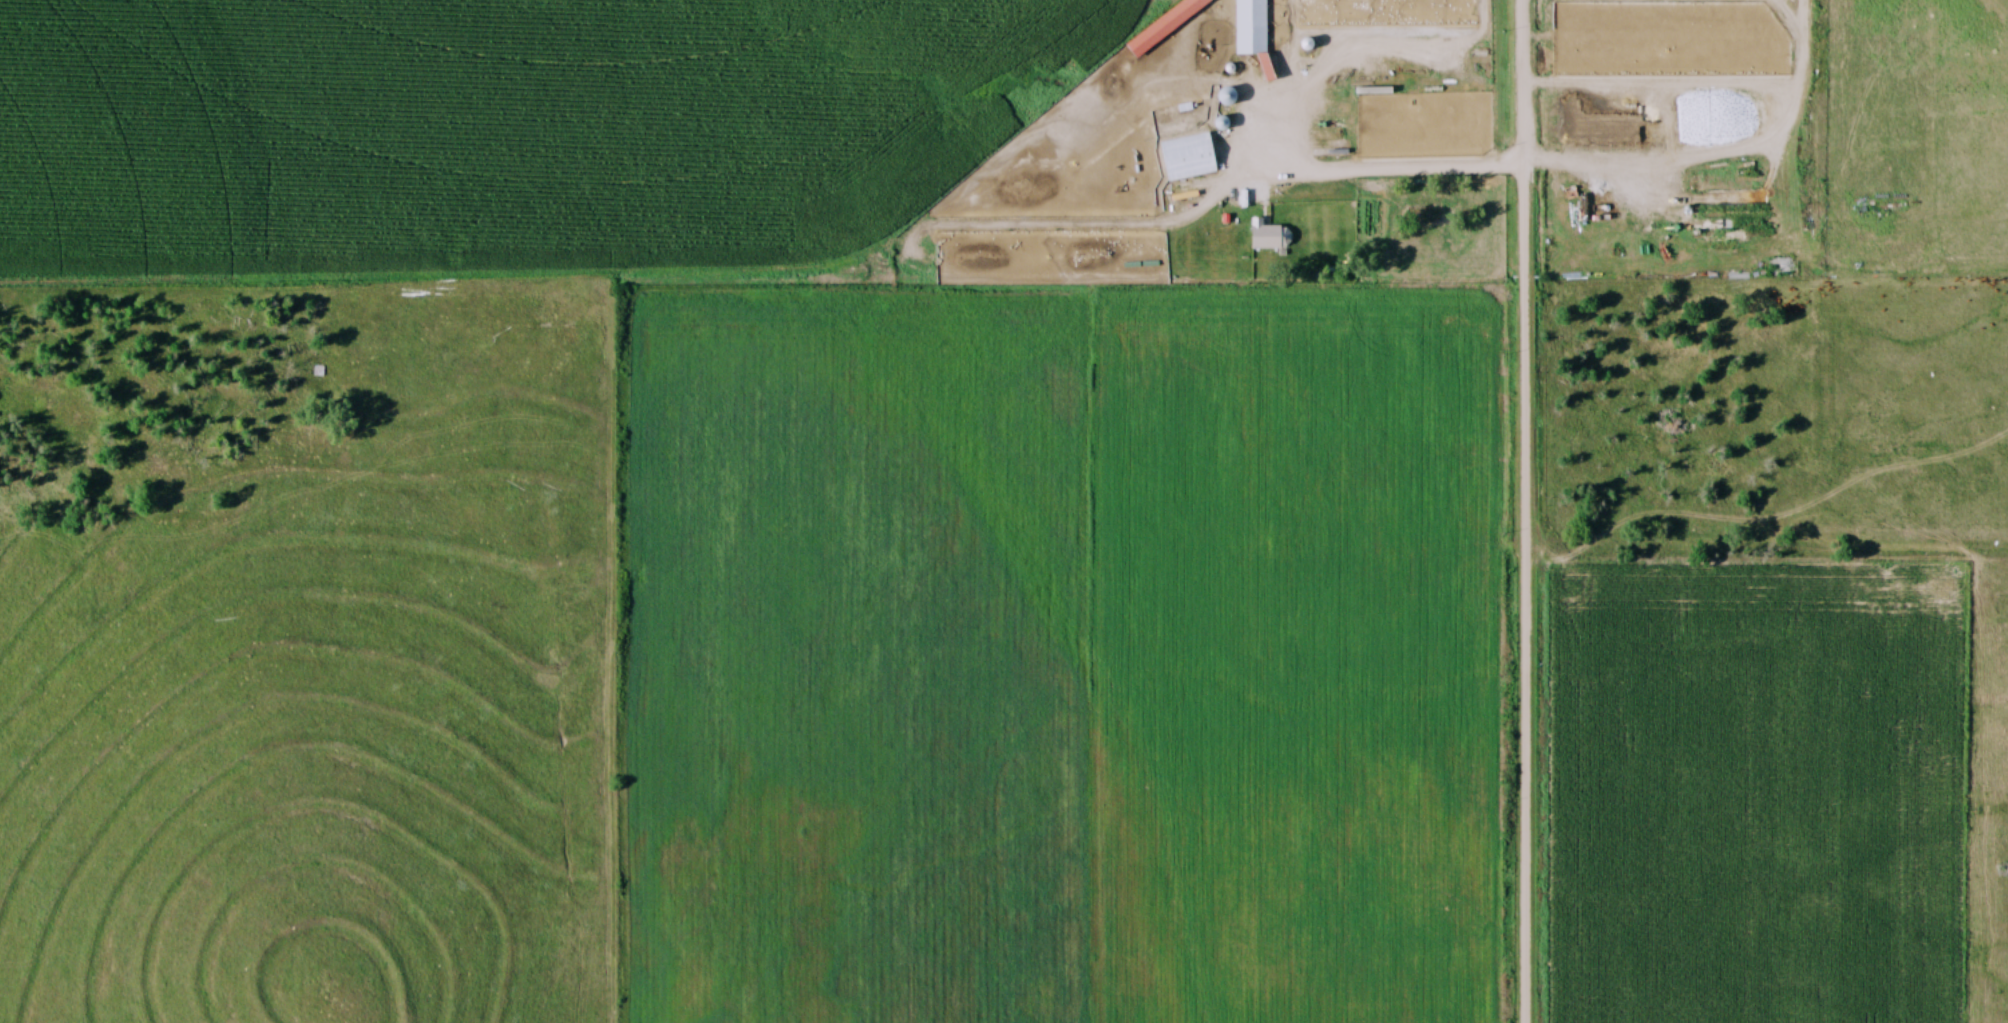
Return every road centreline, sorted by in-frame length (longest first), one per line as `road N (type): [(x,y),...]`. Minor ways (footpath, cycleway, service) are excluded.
road 1 (residential): [(1527,1022),(1522,0)]

